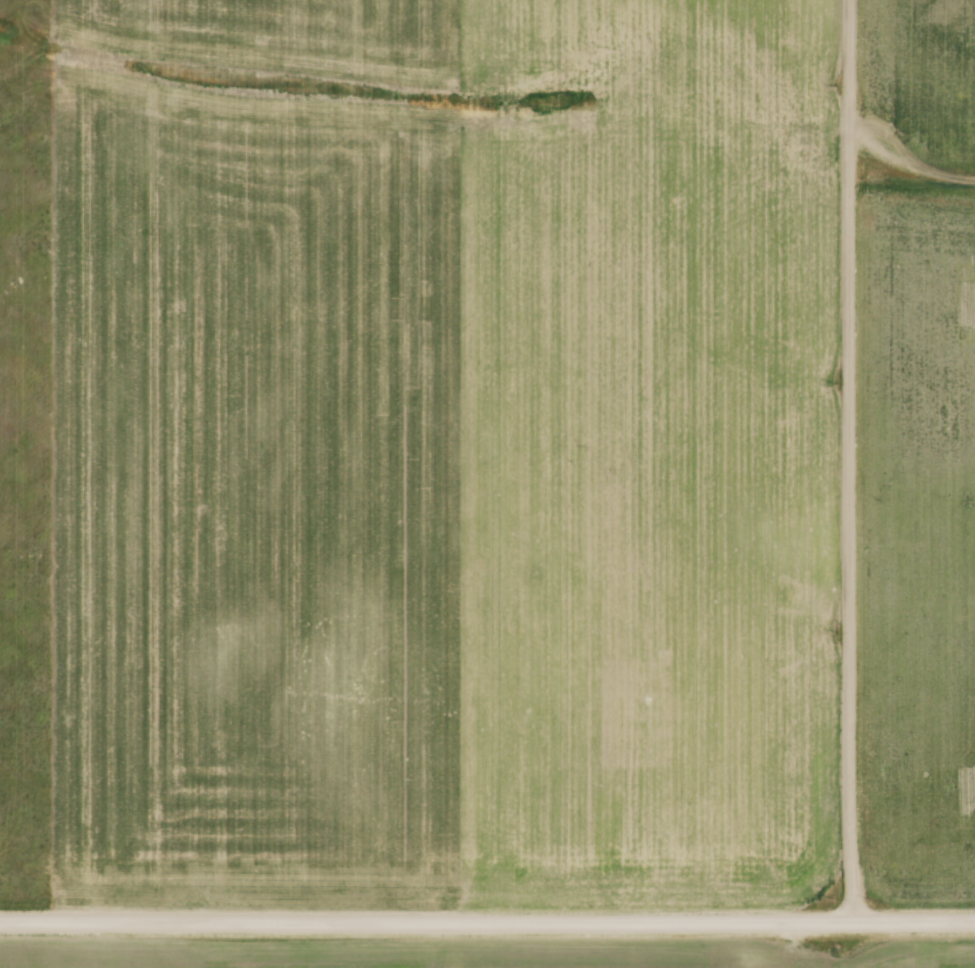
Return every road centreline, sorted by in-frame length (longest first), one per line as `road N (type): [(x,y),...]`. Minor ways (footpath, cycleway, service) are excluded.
road 1 (tertiary): [(974,921),(0,920)]

